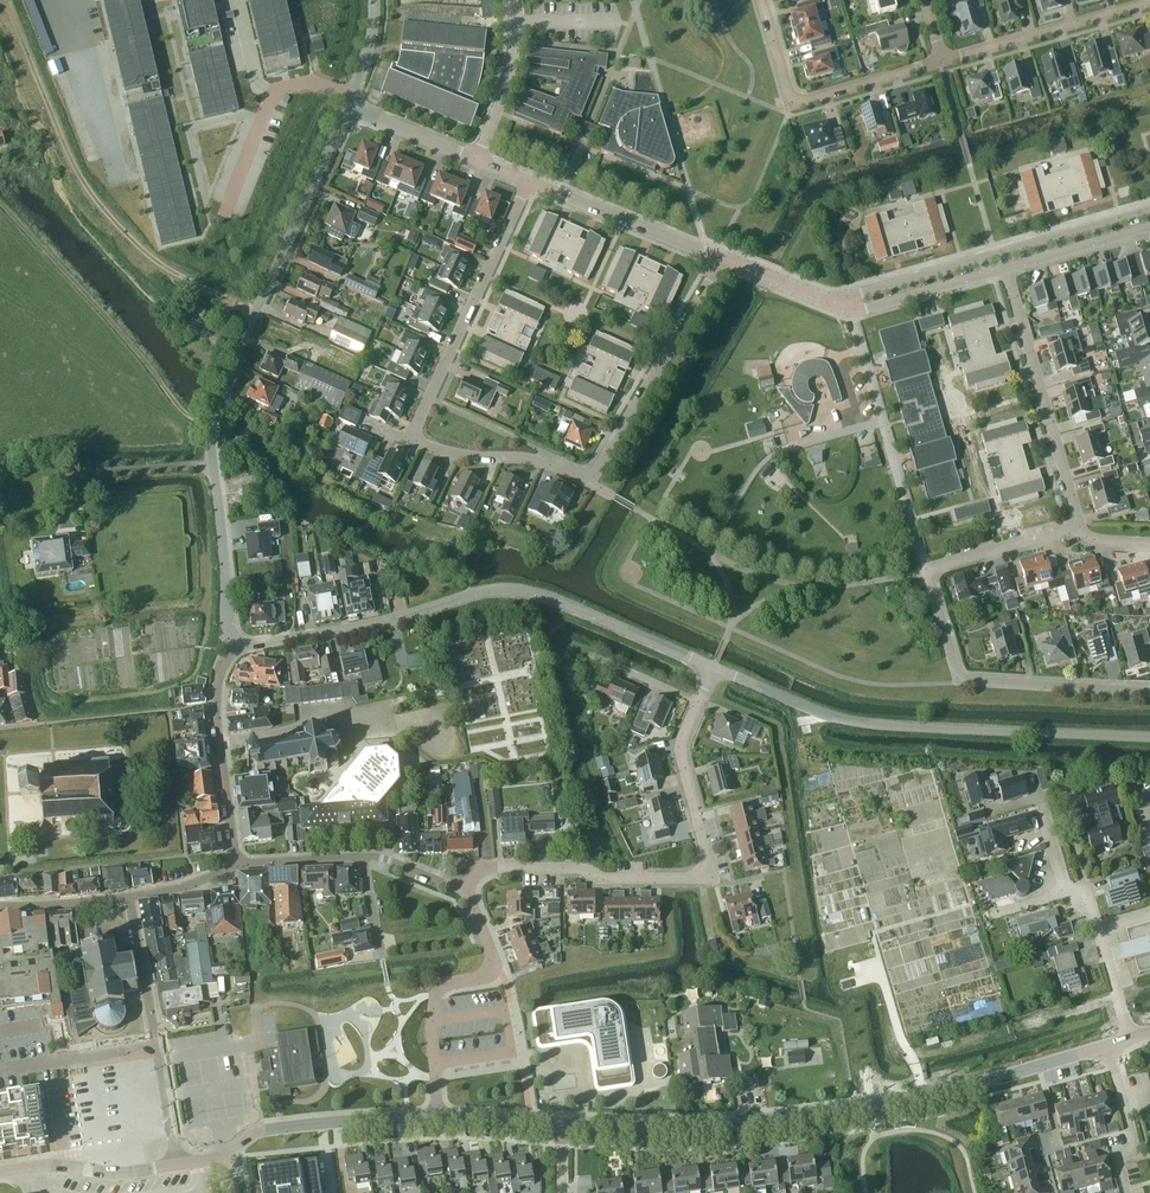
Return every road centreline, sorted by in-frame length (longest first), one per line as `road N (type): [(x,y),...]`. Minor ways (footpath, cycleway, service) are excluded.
road 1 (unclassified): [(238,640),(228,618),(213,463),(215,403),(348,107)]
road 2 (tertiary): [(563,1124),(717,1123),(836,1111),(1109,1046)]
road 3 (residential): [(591,484),(428,449),(412,436),(533,185)]
road 4 (unclassified): [(1149,737),(866,723),(712,667)]
road 5 (residential): [(468,888),(482,869),(575,868),(601,878),(703,873),(707,862),(681,749),(698,701)]
road 6 (track): [(8,0),(70,155),(100,204),(161,263),(264,316)]
road 7 (track): [(211,428),(186,413),(0,204)]
road 8 (residential): [(1149,689),(961,681),(927,572)]
road 9 (residential): [(927,572),(850,304)]
road 10 (residential): [(437,1118),(436,996),(443,986),(482,977),(495,958),(468,888)]
road 11 (residential): [(1079,533),(1007,271)]
road 12 (residential): [(941,64),(791,106),(763,0)]
road 13 (residential): [(591,484),(719,261)]
road 14 (unclassified): [(238,640),(255,645),(356,629),(484,590)]
road 15 (unclassified): [(712,667),(541,594),(484,590)]
road 16 (residential): [(468,888),(379,857),(237,861)]
road 17 (residential): [(237,861),(218,704),(238,640)]
road 18 (tertiary): [(225,1159),(261,1130),(437,1118)]
road 19 (residential): [(941,64),(1149,0)]
road 20 (residential): [(719,261),(533,185)]
road 21 (tertiary): [(0,1172),(63,1165),(118,1175),(176,1164)]
road 22 (residential): [(1130,1040),(1089,901),(1067,892)]
road 23 (residential): [(476,162),(509,79),(510,0)]
road 24 (residential): [(850,304),(865,313),(1007,271)]
road 25 (residential): [(1126,1192),(1117,1158),(1136,1153),(1109,1046)]
road 26 (residential): [(0,1069),(157,1042)]
road 27 (residential): [(927,572),(1079,533)]
road 28 (residential): [(998,252),(850,304)]
road 29 (residential): [(1149,211),(998,252)]
road 30 (residential): [(1007,271),(1149,230)]
road 31 (residential): [(129,897),(157,1042)]
road 32 (residential): [(476,162),(348,107)]
road 33 (residential): [(850,304),(817,300),(719,261)]
road 34 (residential): [(0,907),(129,897)]
road 35 (tertiary): [(437,1118),(563,1124)]
road 36 (residential): [(157,1042),(176,1164)]

